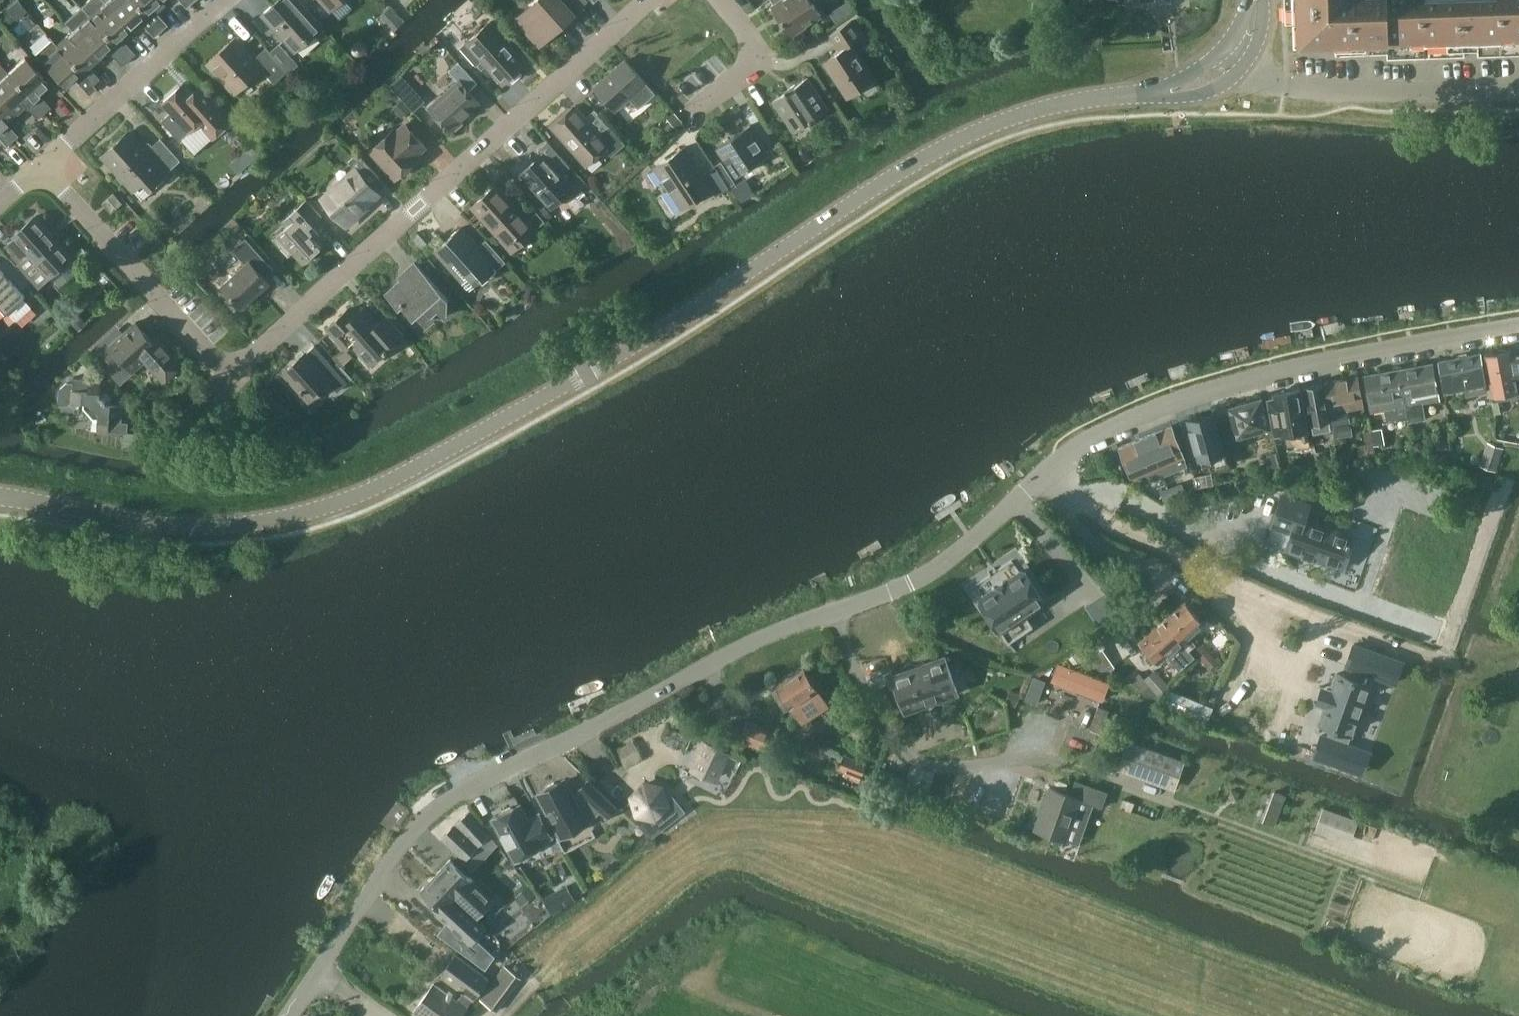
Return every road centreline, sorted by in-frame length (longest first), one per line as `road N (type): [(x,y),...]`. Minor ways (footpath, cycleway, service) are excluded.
road 1 (unclassified): [(290,1015),(402,844),(454,794),(774,634),(931,573),(1112,423),(1236,376),(1518,325)]
road 2 (tertiary): [(0,497),(203,526),(293,517),(353,499),(609,363),(954,139),(1046,105),(1170,88),(1218,72)]
road 3 (residential): [(230,375),(650,0)]
road 4 (unclassified): [(1218,72),(1300,86),(1518,90)]
road 5 (residential): [(230,375),(40,168)]
road 6 (residential): [(40,168),(226,0)]
road 7 (residential): [(722,0),(764,60),(698,106)]

